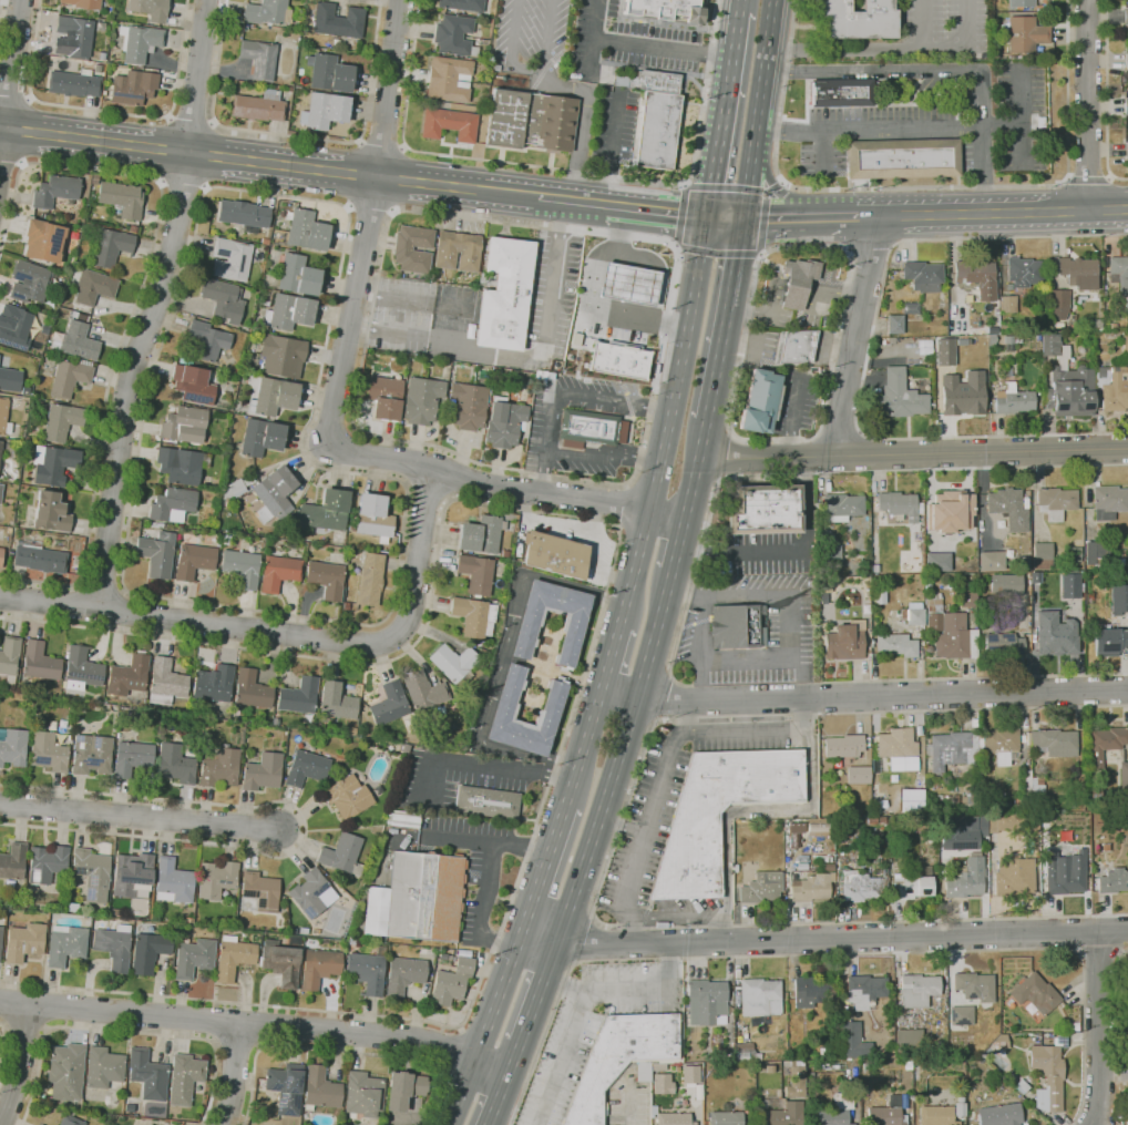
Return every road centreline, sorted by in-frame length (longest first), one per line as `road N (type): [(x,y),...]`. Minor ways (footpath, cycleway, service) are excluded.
road 1 (residential): [(206,0),(164,276),(125,398),(98,606)]
road 2 (residential): [(1127,930),(583,944),(523,930)]
road 3 (residential): [(431,467),(412,607),(401,630),(379,643),(0,598)]
road 4 (residential): [(1127,689),(666,700),(602,689)]
road 5 (residential): [(507,1074),(453,1047),(407,1037),(0,1001)]
road 6 (residential): [(398,0),(329,442)]
road 7 (residential): [(1127,449),(699,458)]
road 8 (primary): [(709,219),(676,408),(619,626)]
road 9 (secondary): [(375,177),(0,128)]
road 10 (primary): [(557,941),(668,582)]
road 11 (residential): [(684,518),(496,488),(329,442)]
road 12 (residential): [(279,829),(0,804)]
road 13 (secondary): [(1127,209),(858,217)]
road 14 (residential): [(878,216),(832,456)]
road 15 (primary): [(744,222),(773,0)]
road 16 (primary): [(740,12),(709,219)]
road 17 (residential): [(1087,0),(1088,209)]
road 18 (primary): [(523,930),(449,1124)]
road 19 (primary): [(708,425),(744,222)]
road 20 (residential): [(1100,931),(1099,1084),(1089,1124)]
road 21 (residential): [(21,0),(0,168)]
road 22 (primary): [(507,1074),(557,941)]
road 23 (primary): [(565,806),(523,930)]
road 24 (residential): [(27,1003),(17,1080),(1,1124)]
road 25 (primary): [(602,689),(565,806)]

